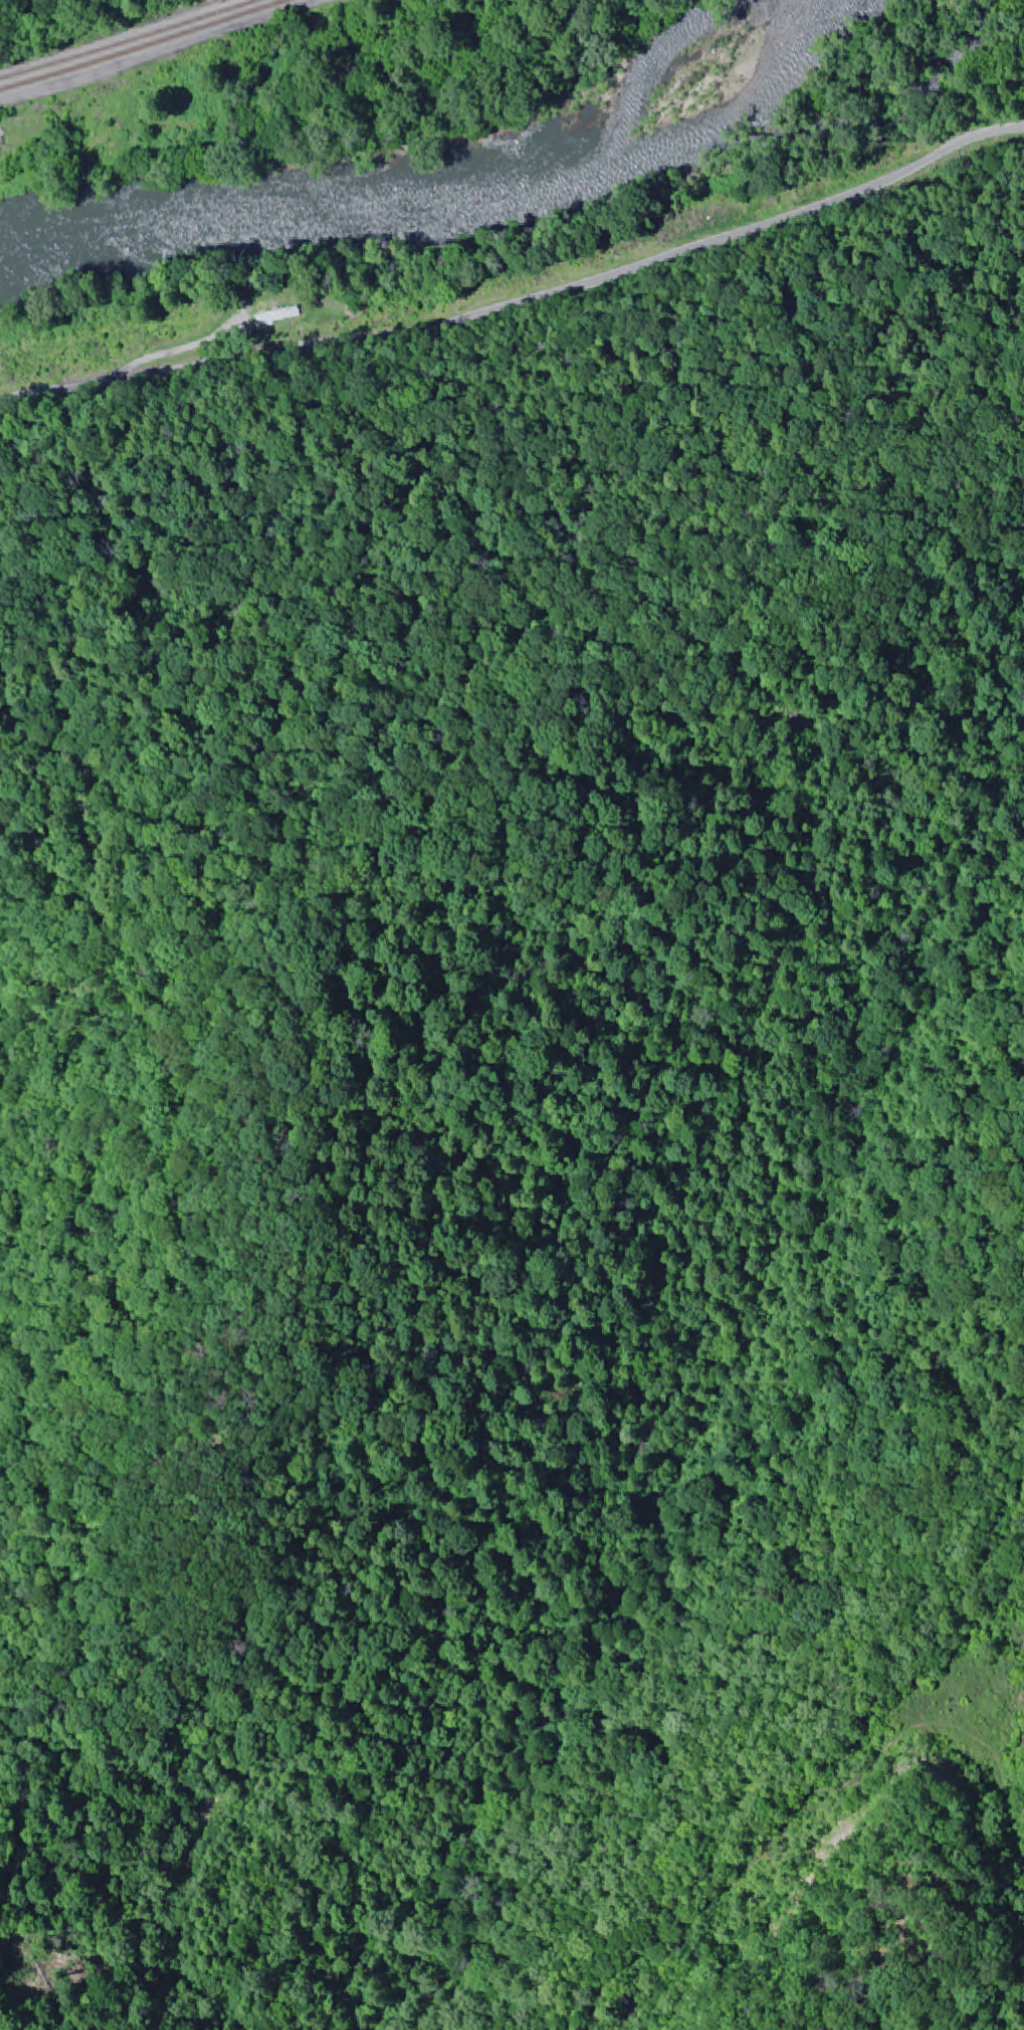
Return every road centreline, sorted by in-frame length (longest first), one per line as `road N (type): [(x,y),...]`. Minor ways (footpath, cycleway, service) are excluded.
road 1 (tertiary): [(1023,109),(665,229),(306,326),(0,365)]

